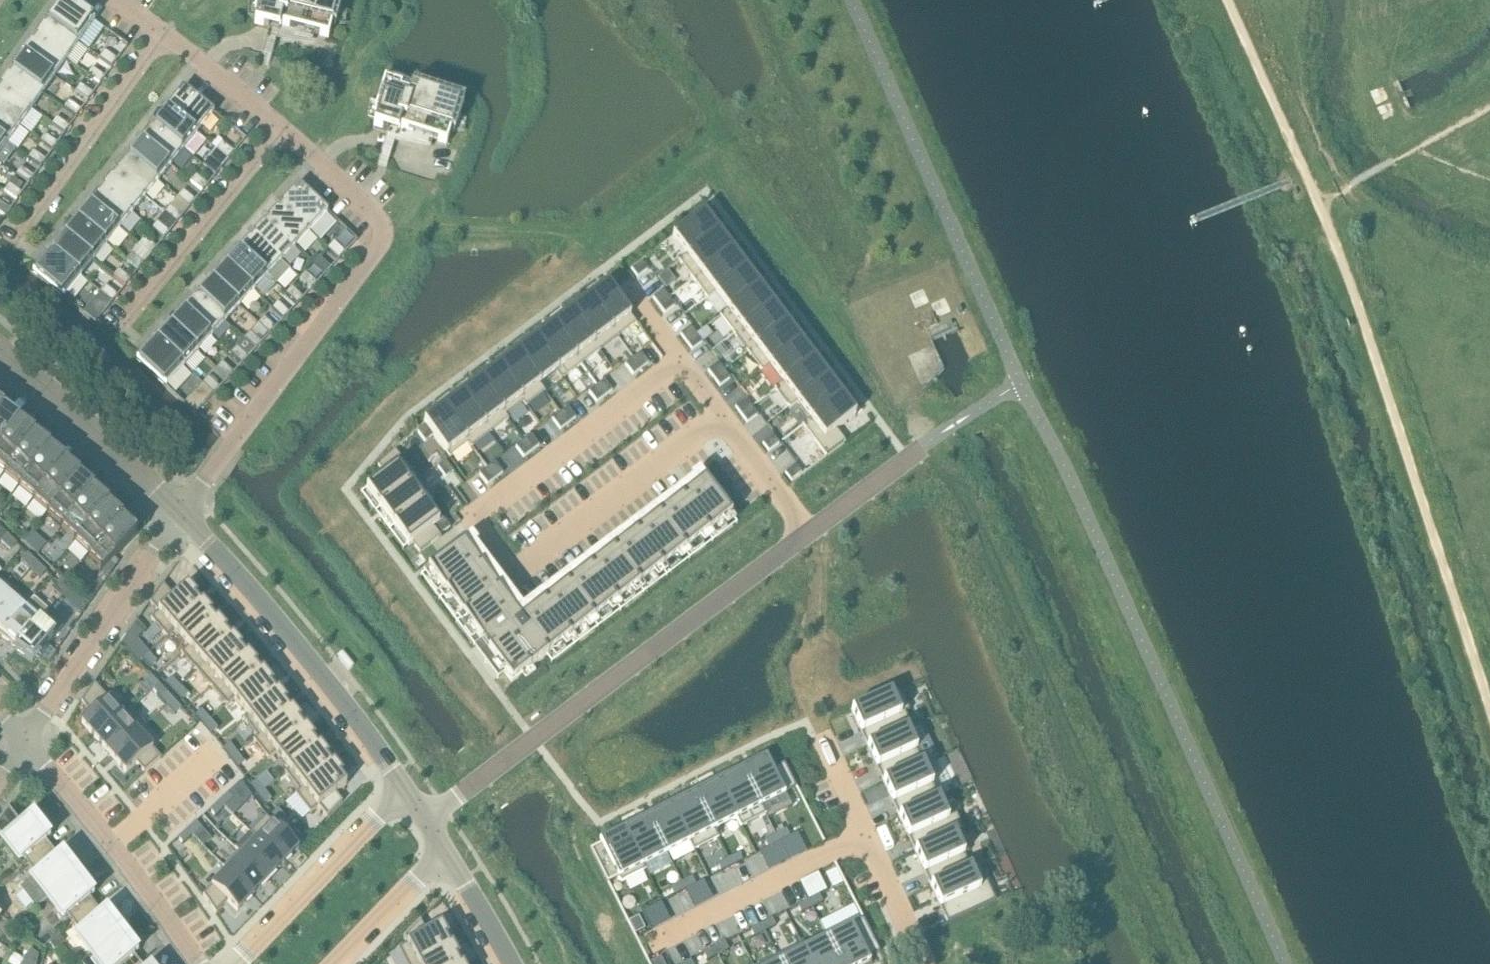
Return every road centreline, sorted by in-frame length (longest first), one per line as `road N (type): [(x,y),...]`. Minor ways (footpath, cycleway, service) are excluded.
road 1 (residential): [(677,365),(486,497),(533,560),(722,424)]
road 2 (residential): [(184,508),(381,240),(377,213),(286,129)]
road 3 (residential): [(428,822),(807,531)]
road 4 (unclassified): [(417,805),(328,679),(184,508)]
road 5 (residential): [(25,741),(184,508)]
road 6 (residential): [(197,963),(125,860),(25,741)]
road 7 (residential): [(17,240),(165,34)]
road 8 (residential): [(127,325),(286,129)]
road 9 (unclassified): [(417,805),(372,818),(235,963)]
road 10 (unclassified): [(184,508),(0,349)]
road 11 (residential): [(863,839),(647,948)]
road 12 (unclassified): [(348,963),(424,884),(441,841)]
road 13 (residential): [(286,129),(165,34)]
road 14 (residential): [(807,531),(929,439)]
road 15 (unclassified): [(512,963),(441,841)]
road 16 (residential): [(807,531),(722,424)]
road 17 (residential): [(918,963),(863,839)]

